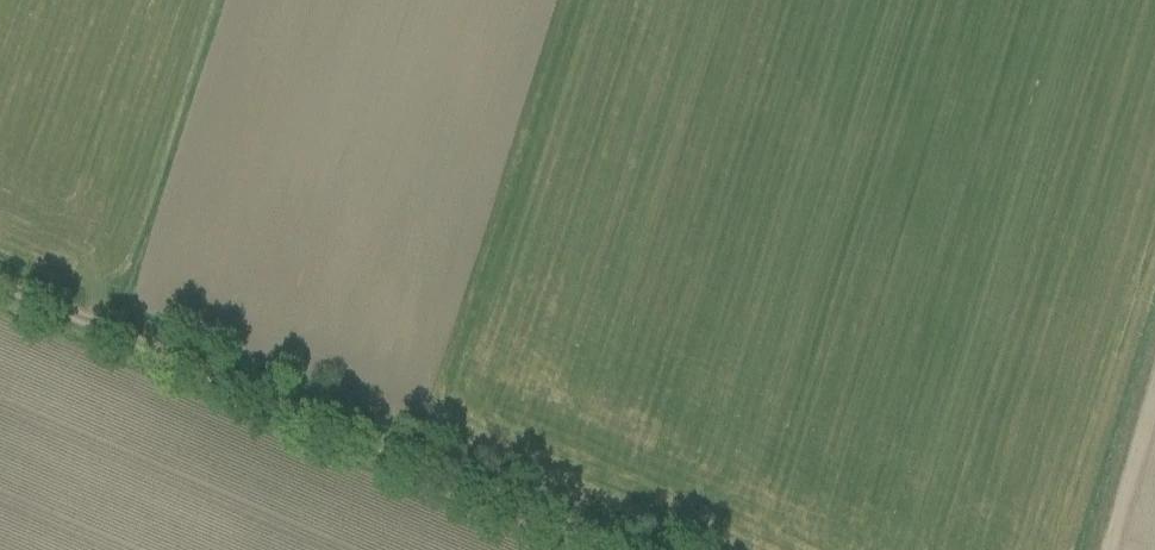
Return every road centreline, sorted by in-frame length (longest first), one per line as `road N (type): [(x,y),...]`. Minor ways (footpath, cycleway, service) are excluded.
road 1 (track): [(659,549),(0,272)]

